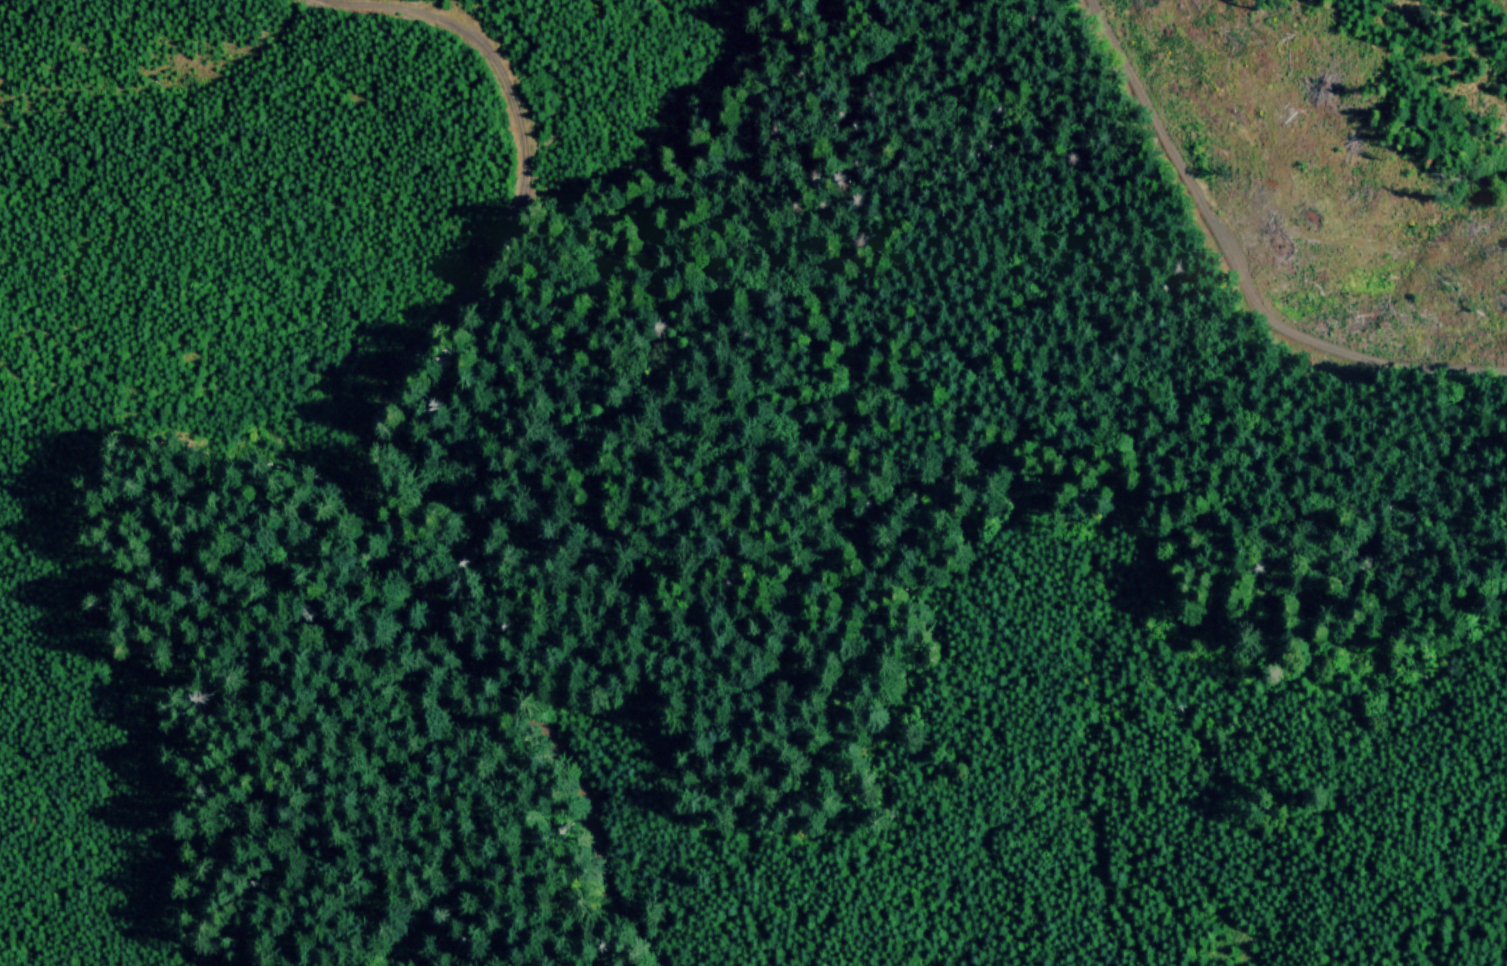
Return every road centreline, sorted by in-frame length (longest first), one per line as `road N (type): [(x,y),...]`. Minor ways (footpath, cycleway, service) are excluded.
road 1 (track): [(425,0),(483,44),(511,169),(470,277),(393,398),(403,524),(481,640),(551,684),(585,762),(618,933),(647,965)]
road 2 (track): [(1105,0),(1212,230),(1304,333),(1440,382),(1506,389)]

